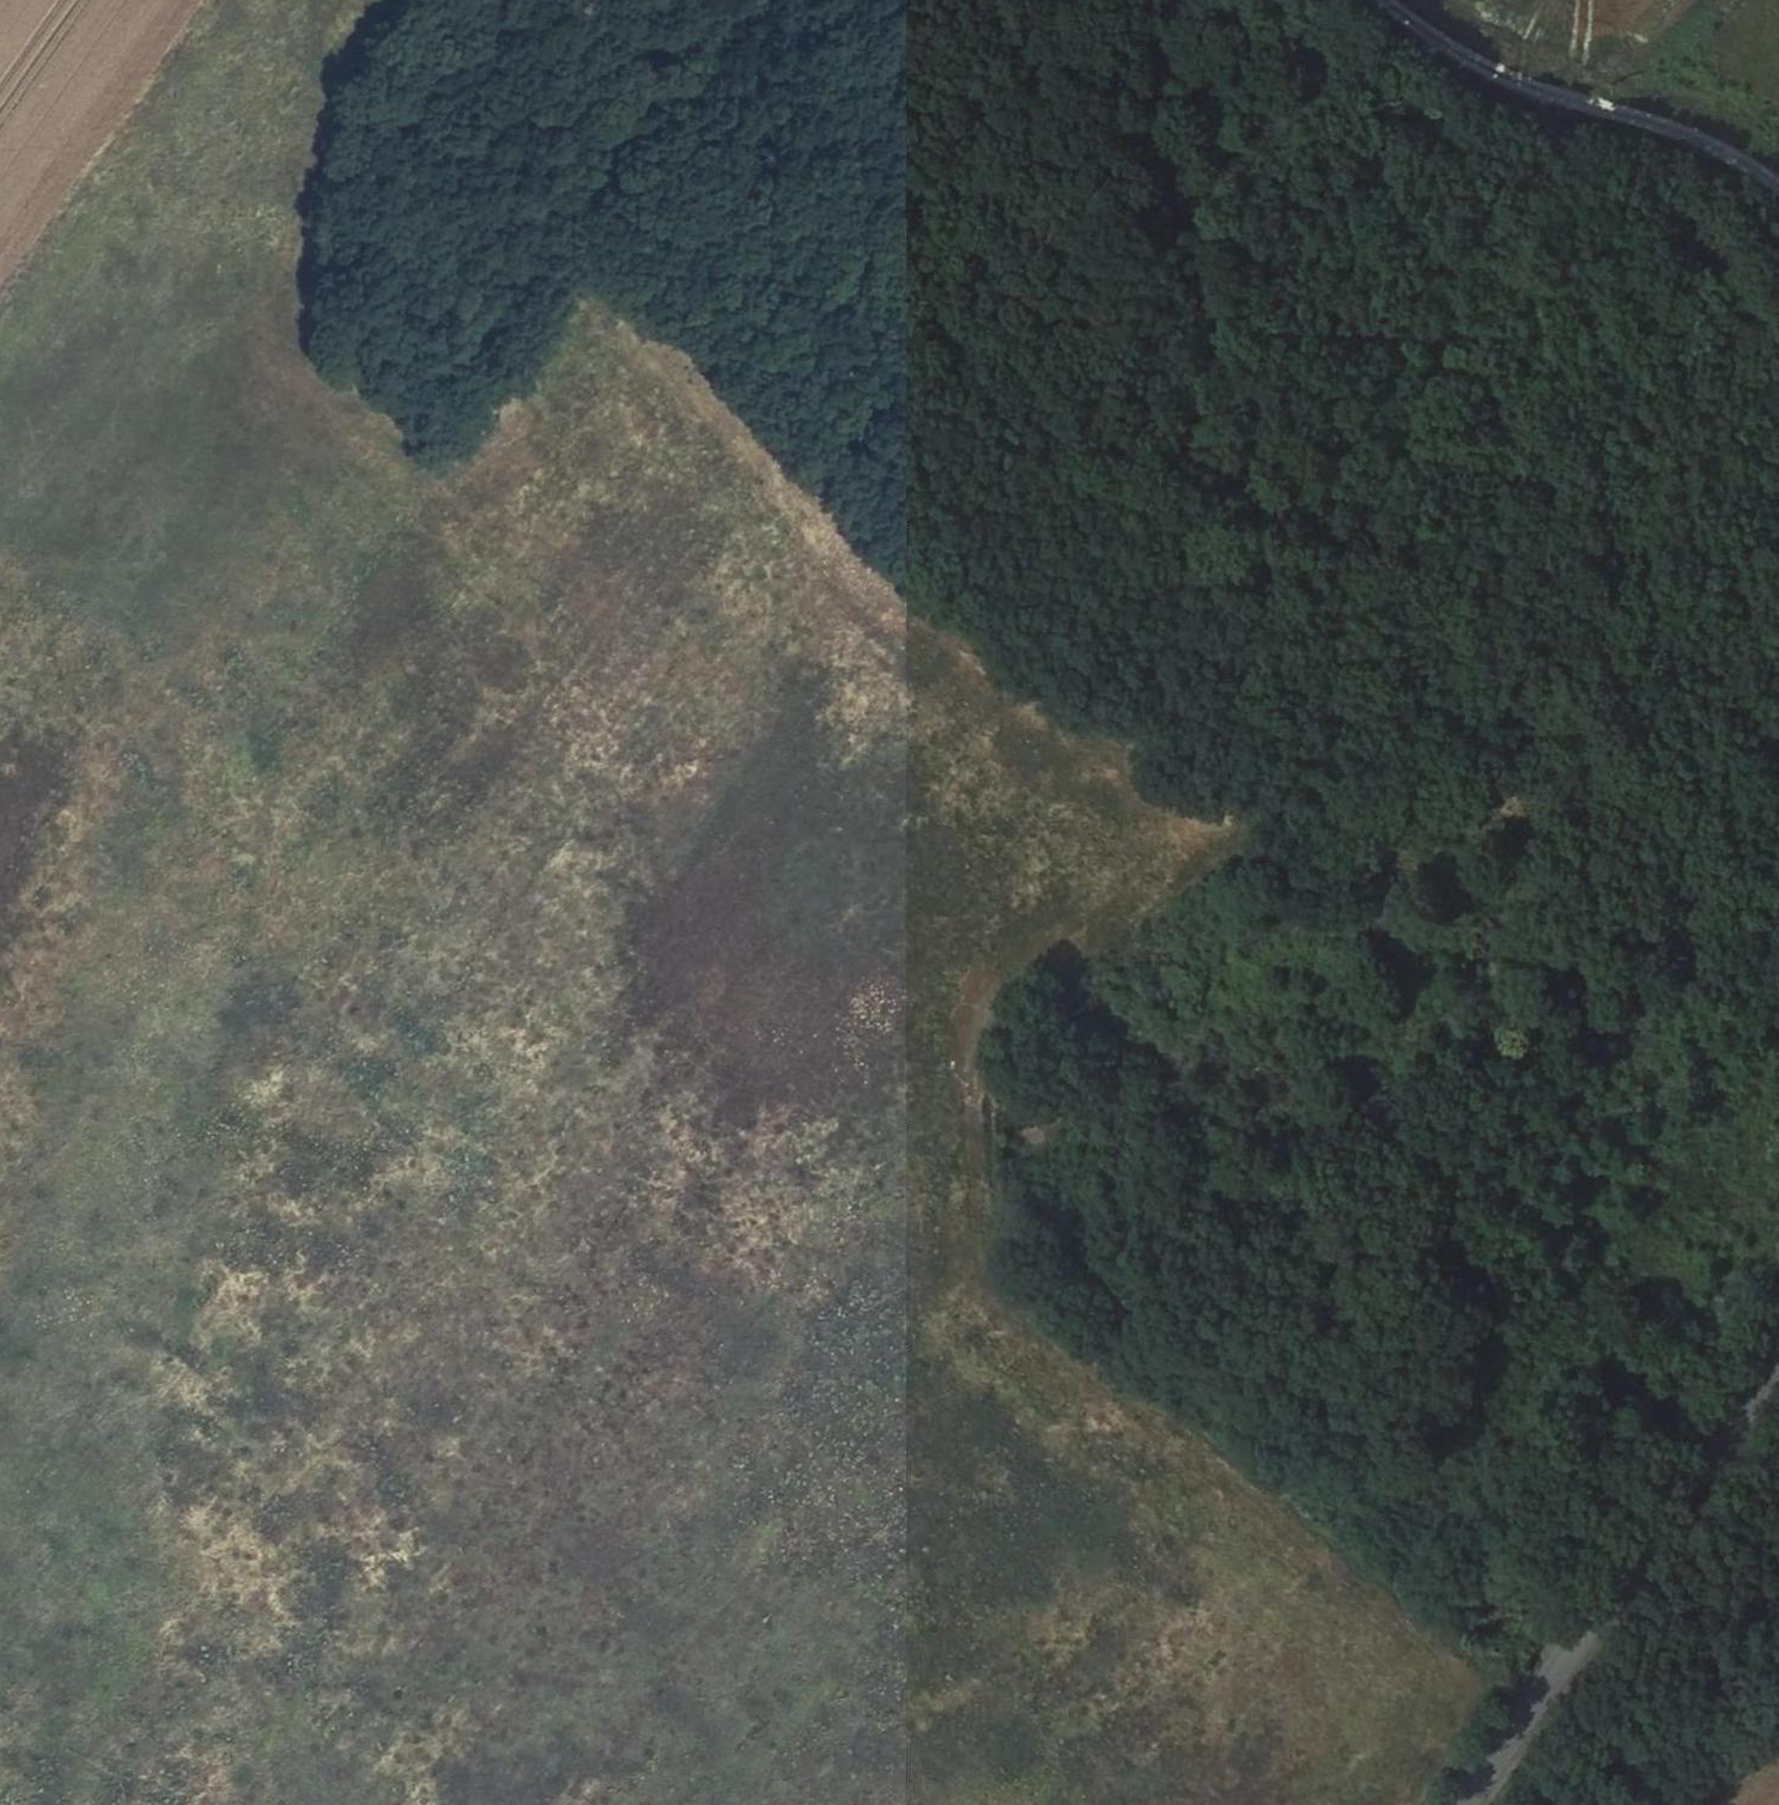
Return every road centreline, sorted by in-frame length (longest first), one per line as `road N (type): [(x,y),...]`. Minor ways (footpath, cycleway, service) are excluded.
road 1 (unclassified): [(1778,1366),(1466,1804)]
road 2 (track): [(1394,0),(1480,57),(1699,124),(1778,177)]

